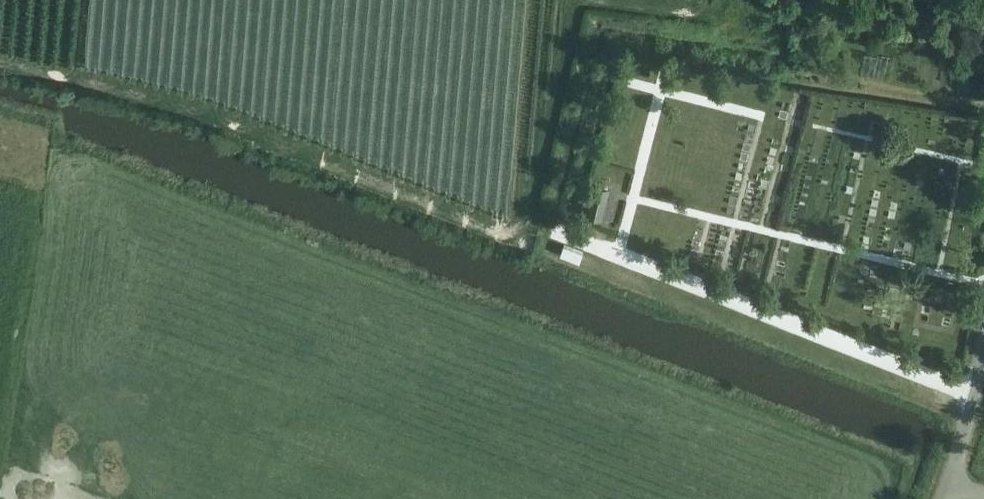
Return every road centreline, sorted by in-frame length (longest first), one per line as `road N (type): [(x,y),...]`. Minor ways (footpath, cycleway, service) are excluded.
road 1 (unclassified): [(944,498),(975,391),(983,327)]

